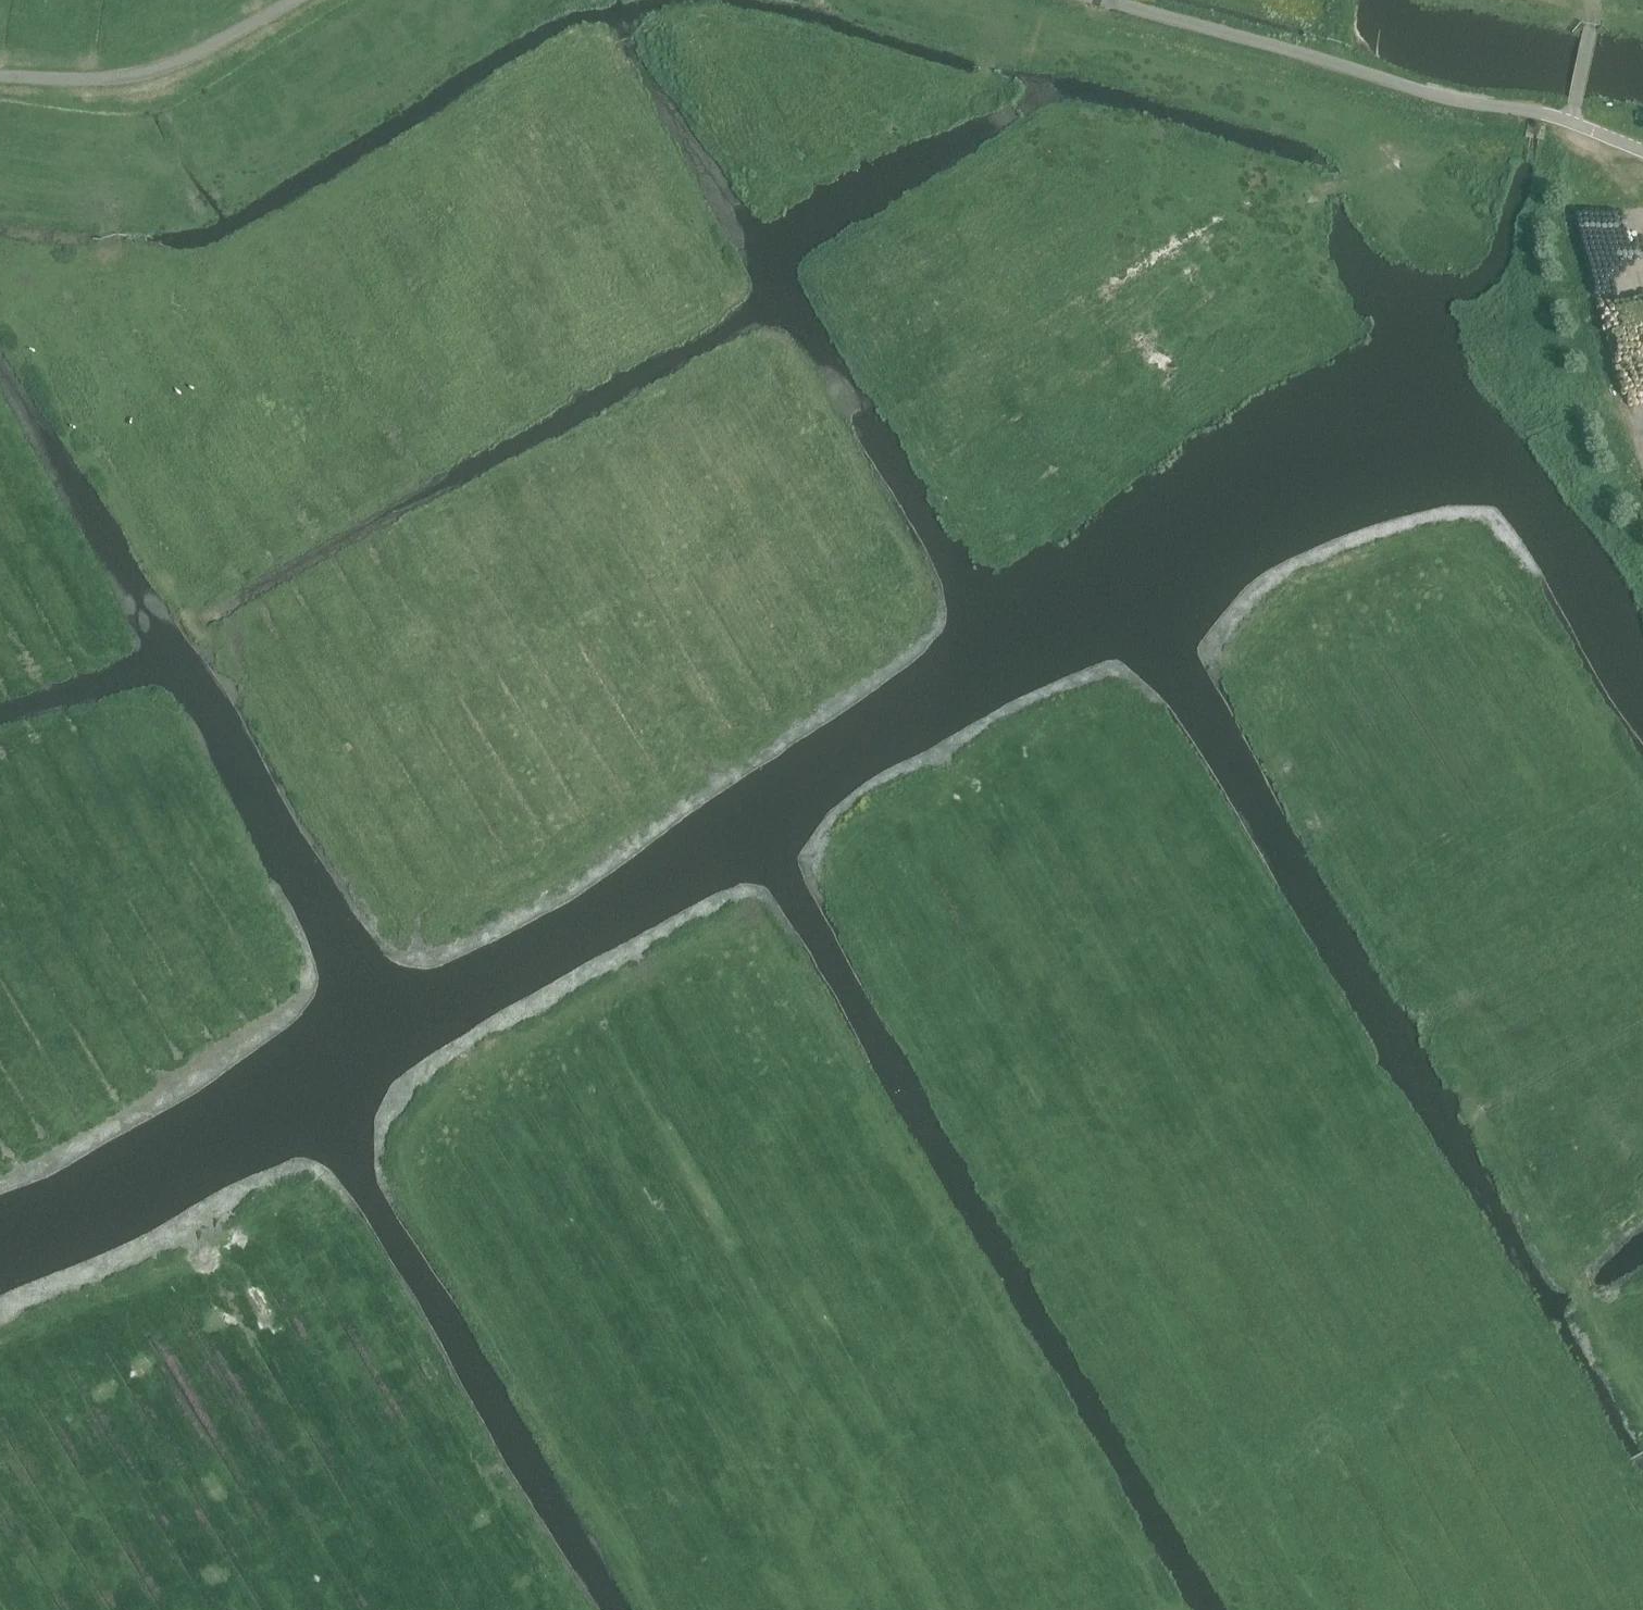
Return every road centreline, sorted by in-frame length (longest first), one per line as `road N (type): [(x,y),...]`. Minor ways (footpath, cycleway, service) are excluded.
road 1 (unclassified): [(1642,152),(1546,113),(1459,101),(1108,0)]
road 2 (unclassified): [(289,0),(171,63),(105,78),(0,75)]
road 3 (track): [(1590,0),(1594,25),(1571,120)]

